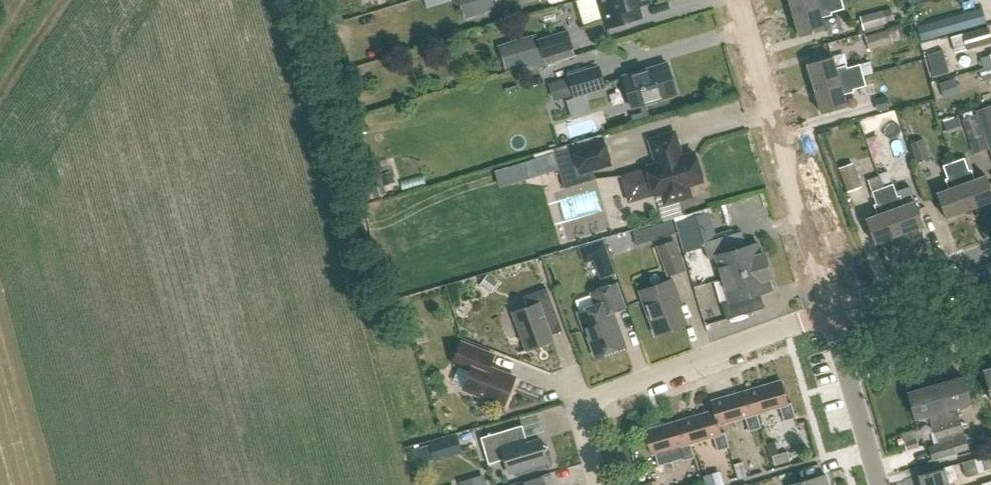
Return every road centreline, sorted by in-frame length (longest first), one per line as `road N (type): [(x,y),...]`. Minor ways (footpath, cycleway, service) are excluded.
road 1 (residential): [(601,484),(583,424),(603,395),(833,313)]
road 2 (unclassified): [(833,313),(741,0)]
road 3 (unclassified): [(879,484),(833,313)]
road 4 (unclassified): [(833,313),(990,253)]

